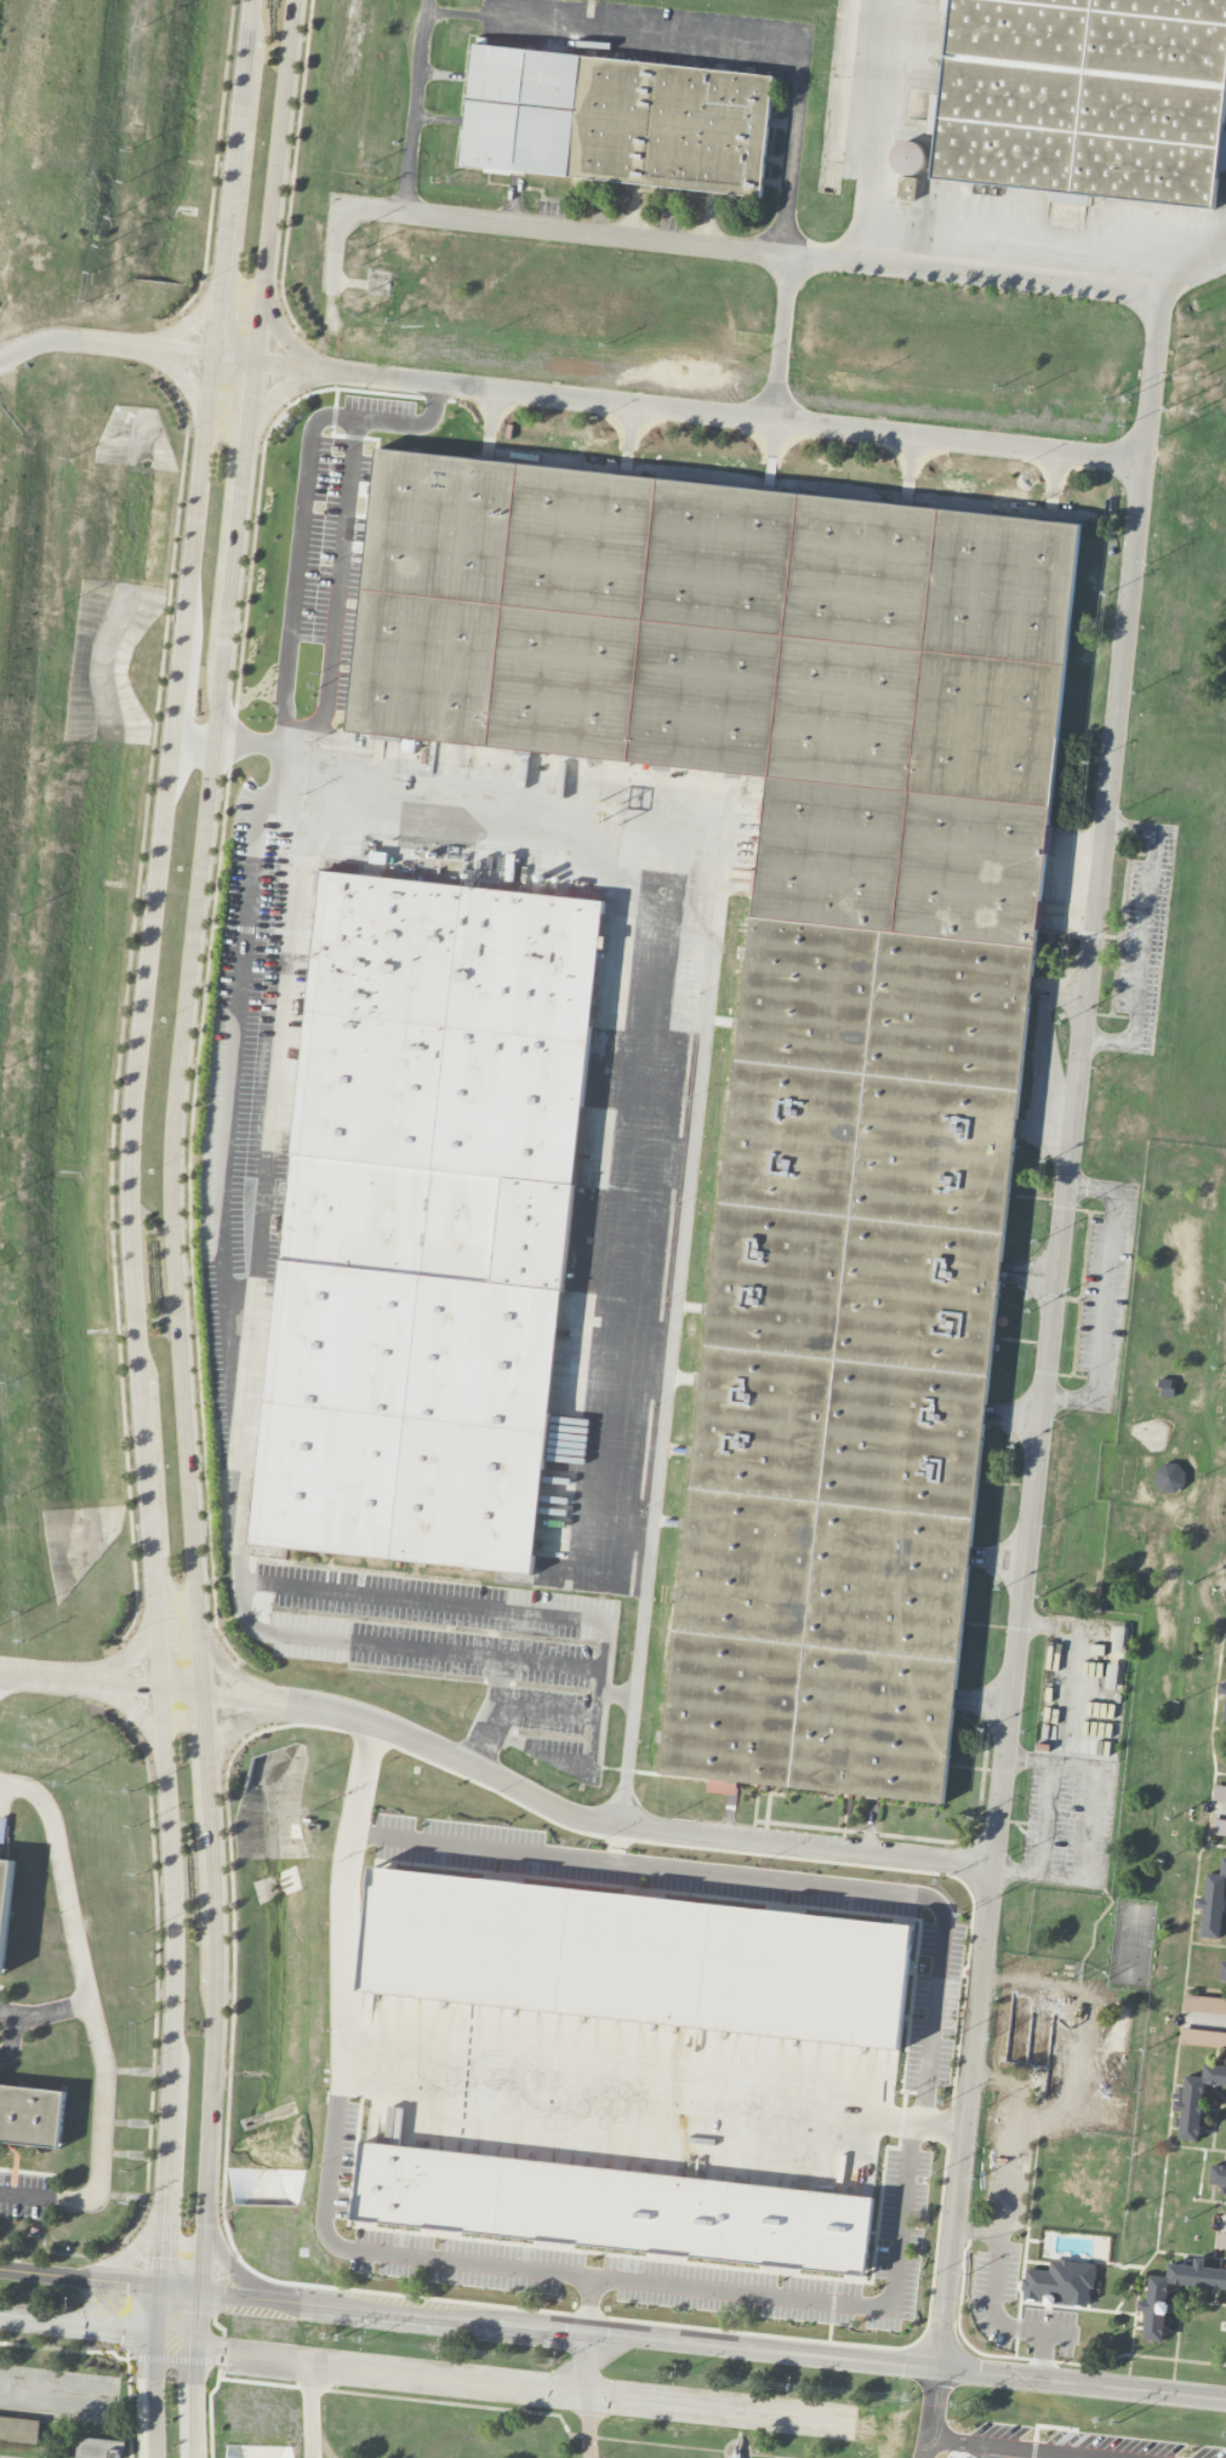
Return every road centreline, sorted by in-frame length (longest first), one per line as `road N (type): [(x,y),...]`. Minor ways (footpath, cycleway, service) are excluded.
road 1 (secondary): [(201,2291),(217,1932),(177,1144),(298,0)]
road 2 (secondary): [(253,0),(130,1171),(176,1911),(159,2286)]
road 3 (residential): [(928,2441),(1061,1186),(1142,515),(1159,296)]
road 4 (residential): [(0,361),(38,342),(80,338),(1147,462)]
road 5 (secondary): [(1225,2404),(159,2286)]
road 6 (residential): [(992,1869),(591,1820),(381,1723),(329,1710),(0,1674)]
road 7 (residential): [(620,1825),(729,842)]
road 8 (residential): [(1159,296),(340,207)]
road 9 (residential): [(729,842),(281,787)]
road 10 (residential): [(775,423),(787,256)]
road 11 (secondary): [(198,2457),(201,2291)]
road 12 (tertiary): [(159,2286),(0,2269)]
road 13 (secondary): [(156,1610),(142,1646),(120,1666),(49,1678)]
road 14 (secondary): [(155,2332),(155,2457)]

